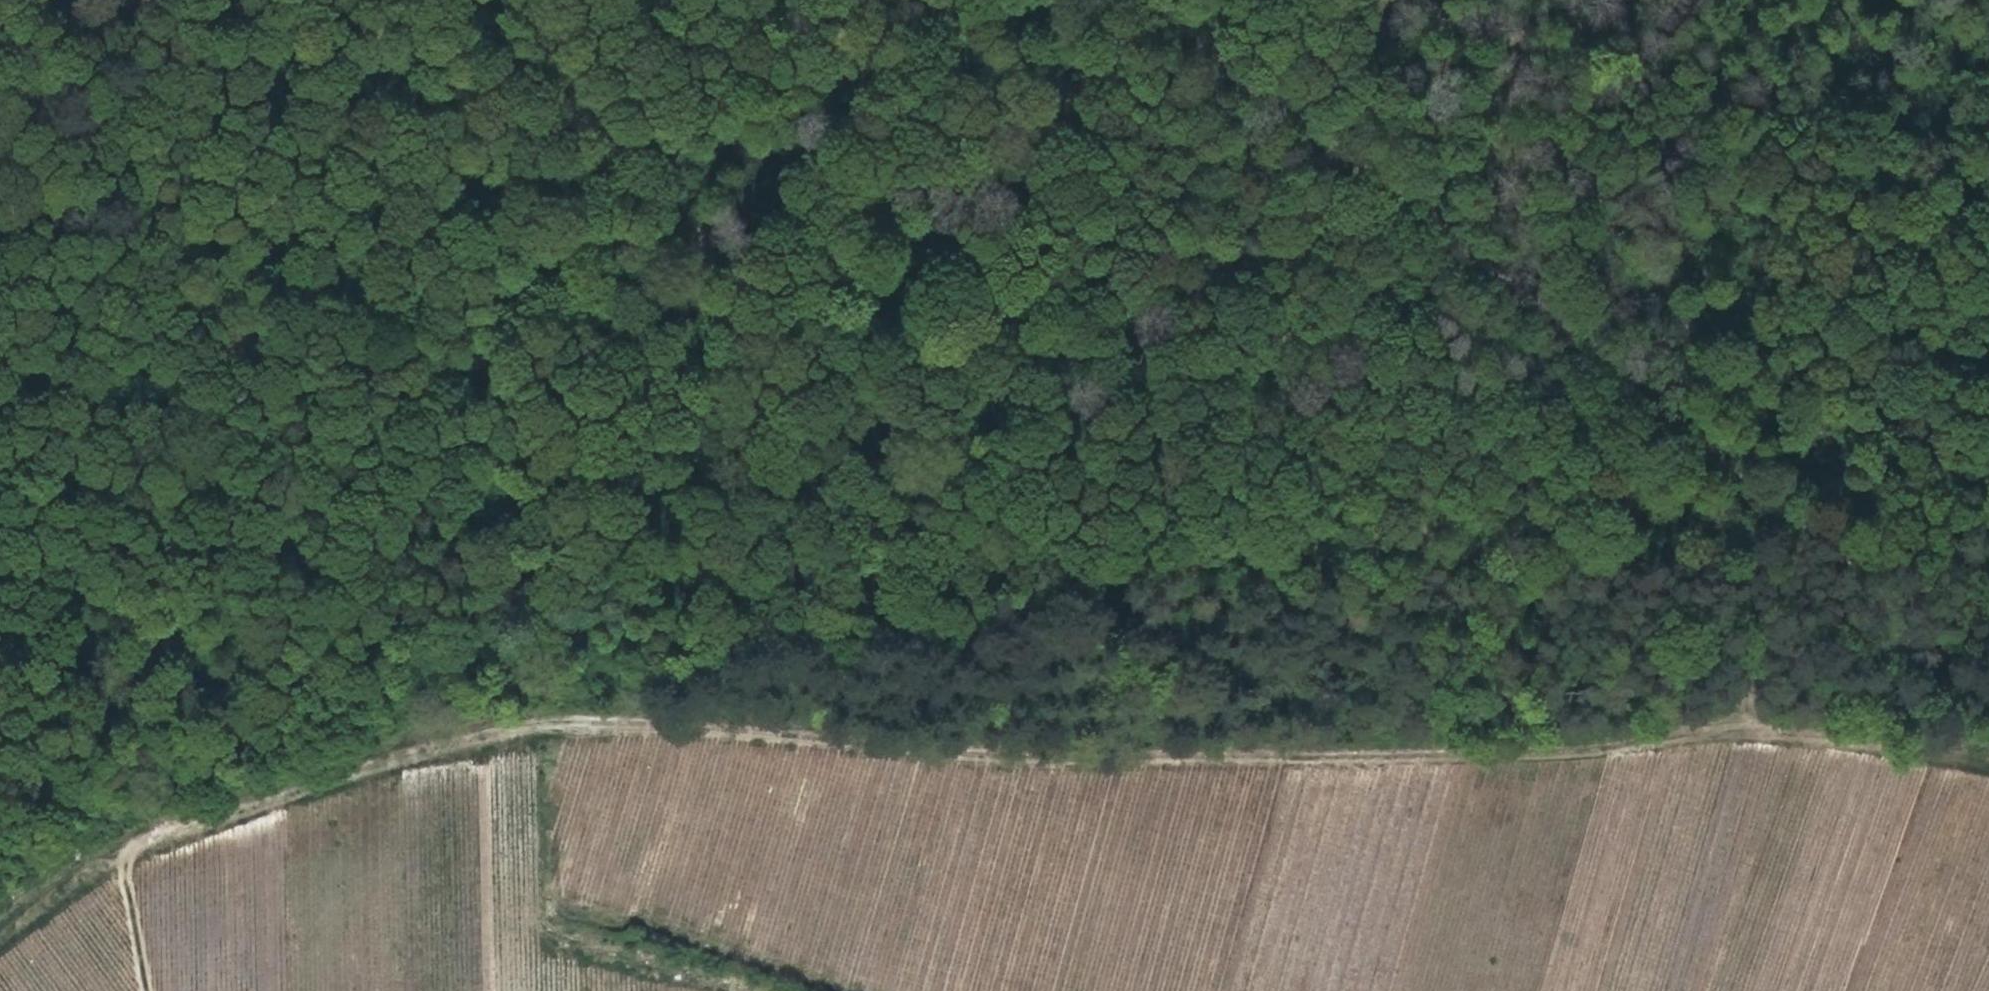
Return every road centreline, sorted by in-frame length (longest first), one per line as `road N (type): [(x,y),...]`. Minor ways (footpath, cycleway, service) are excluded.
road 1 (track): [(150,990),(123,853),(381,758),(545,733),(687,718),(1053,747),(1466,755),(1774,732),(1941,736)]
road 2 (track): [(1988,756),(1941,736),(1453,336)]

